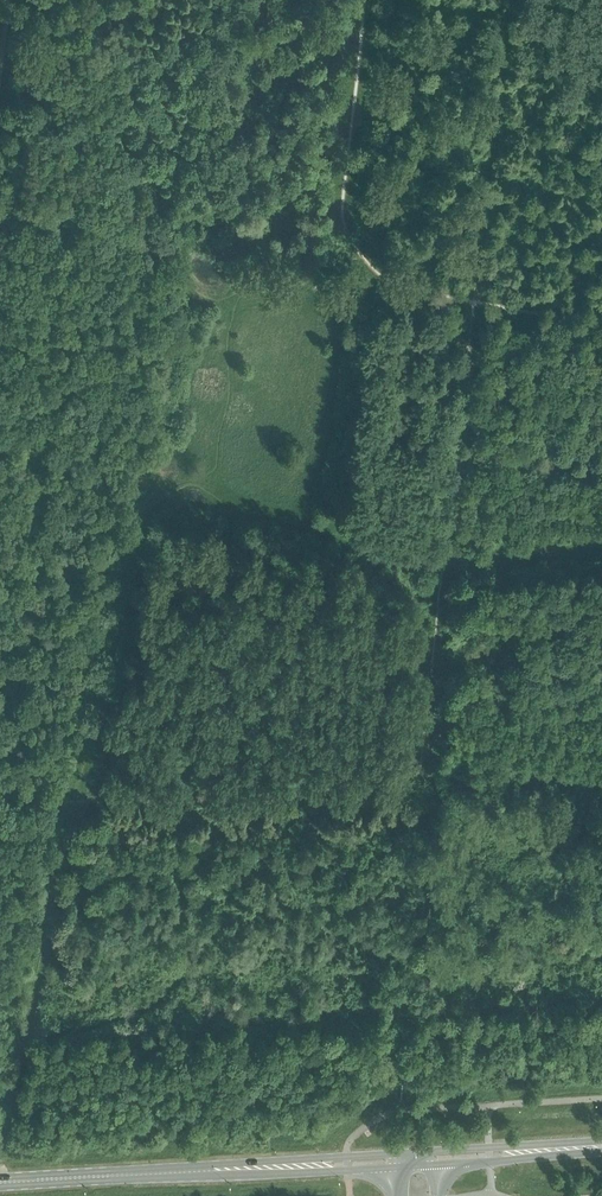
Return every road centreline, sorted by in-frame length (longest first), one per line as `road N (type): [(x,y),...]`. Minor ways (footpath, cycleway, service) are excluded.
road 1 (tertiary): [(0,1183),(294,1166)]
road 2 (secondary): [(542,1151),(412,1152)]

